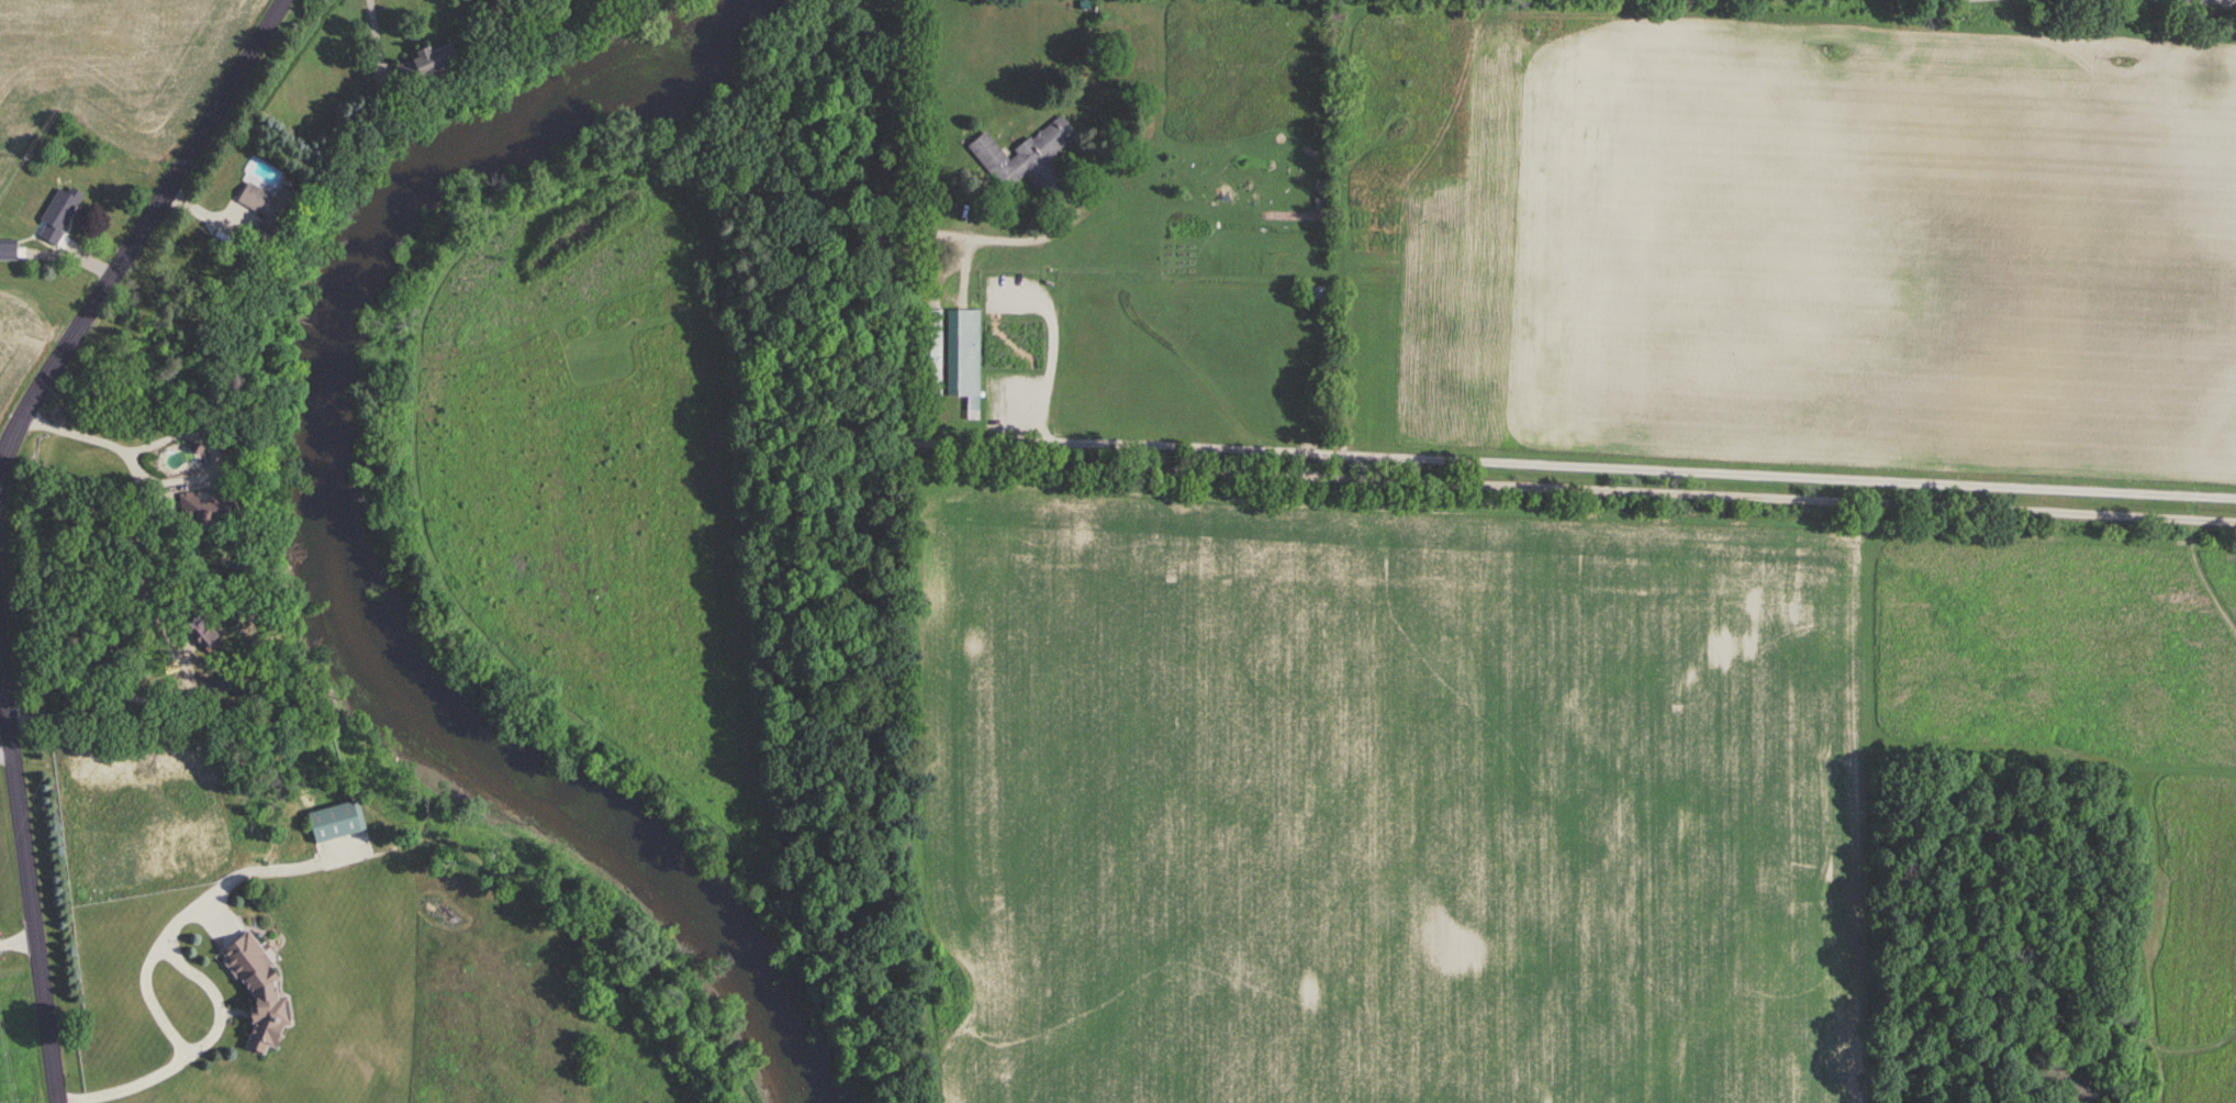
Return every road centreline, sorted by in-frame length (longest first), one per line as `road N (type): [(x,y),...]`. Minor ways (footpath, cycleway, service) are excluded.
road 1 (tertiary): [(0,478),(20,424),(286,0)]
road 2 (tertiary): [(55,1102),(0,653)]

